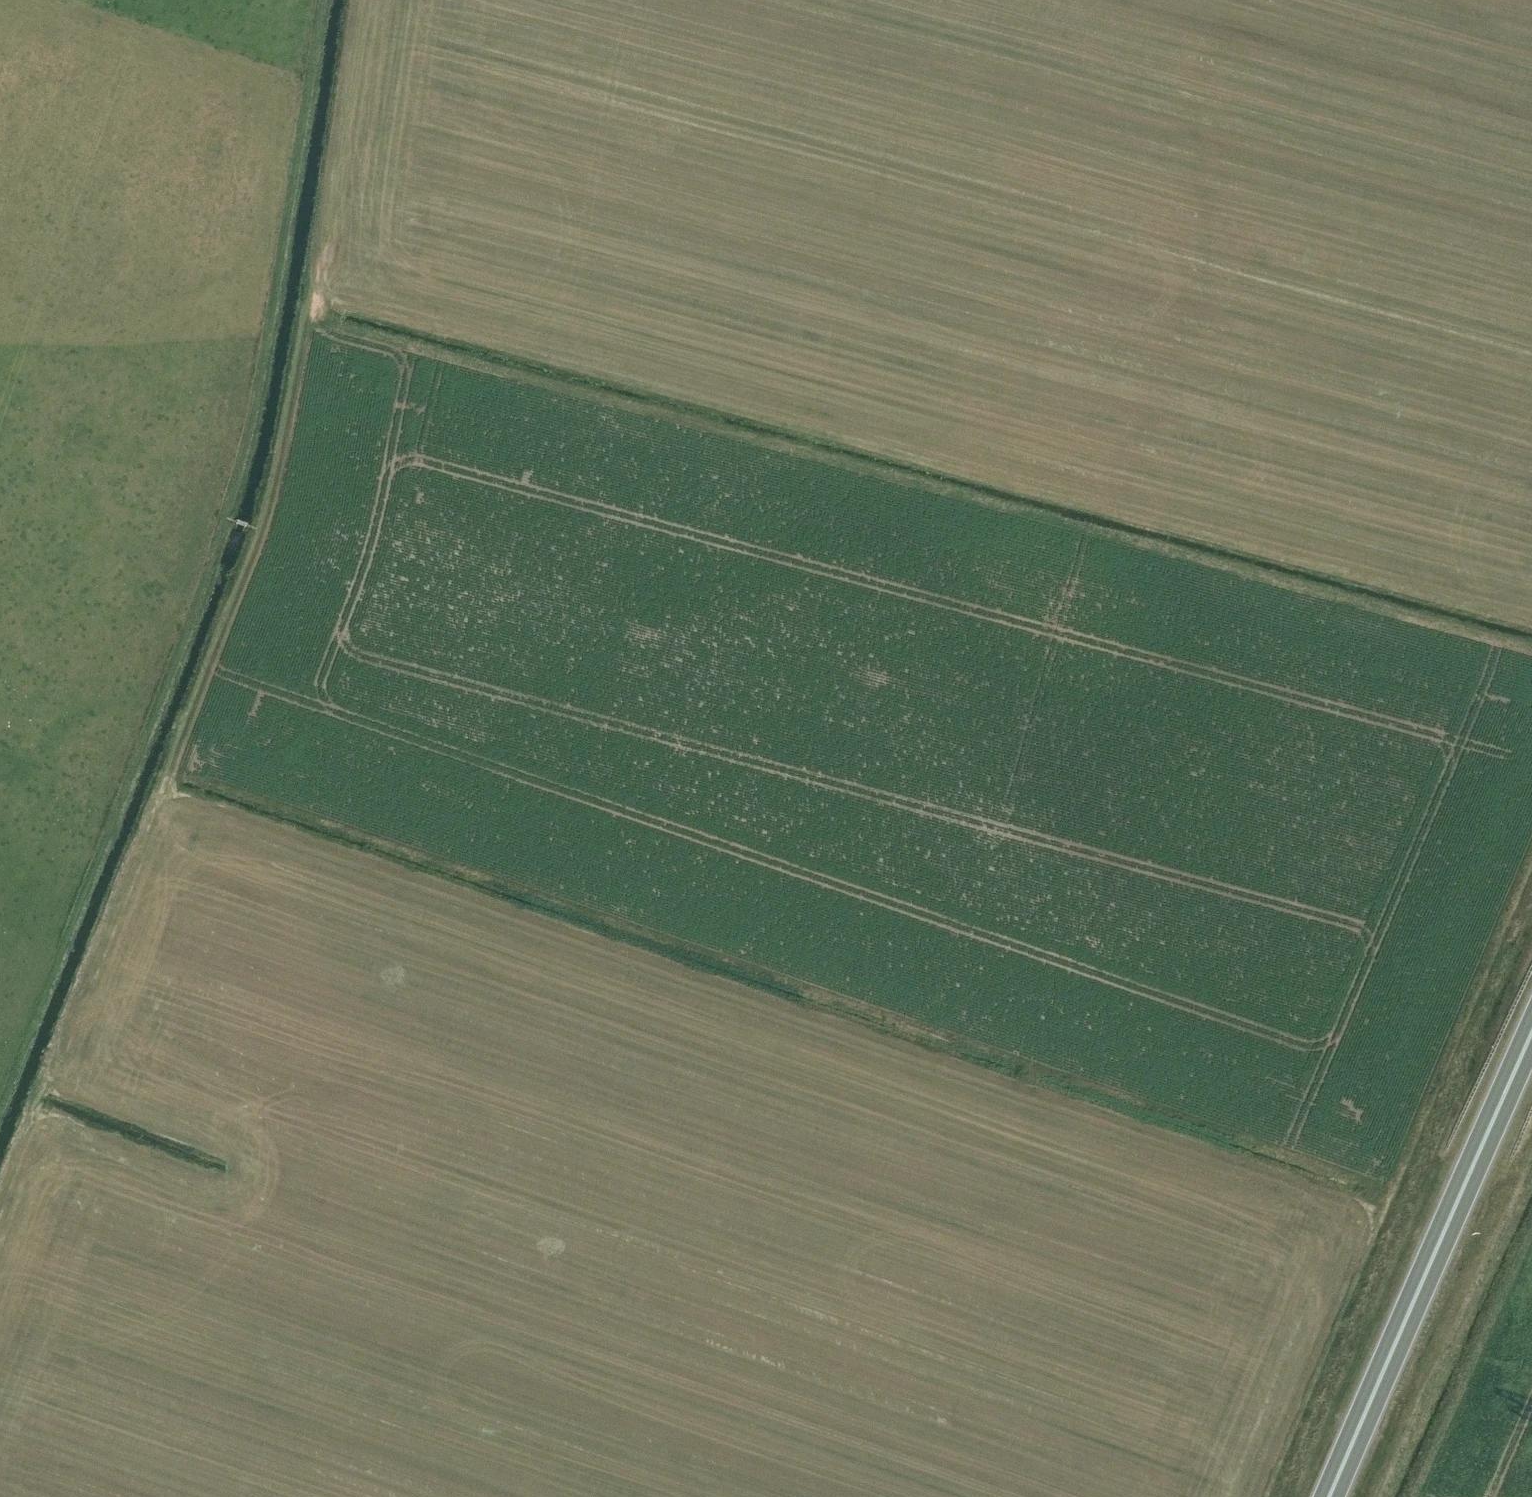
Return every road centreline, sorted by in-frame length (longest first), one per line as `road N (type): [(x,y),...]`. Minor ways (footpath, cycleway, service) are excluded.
road 1 (trunk): [(1327,1496),(1531,1034)]
road 2 (track): [(364,0),(310,304)]

